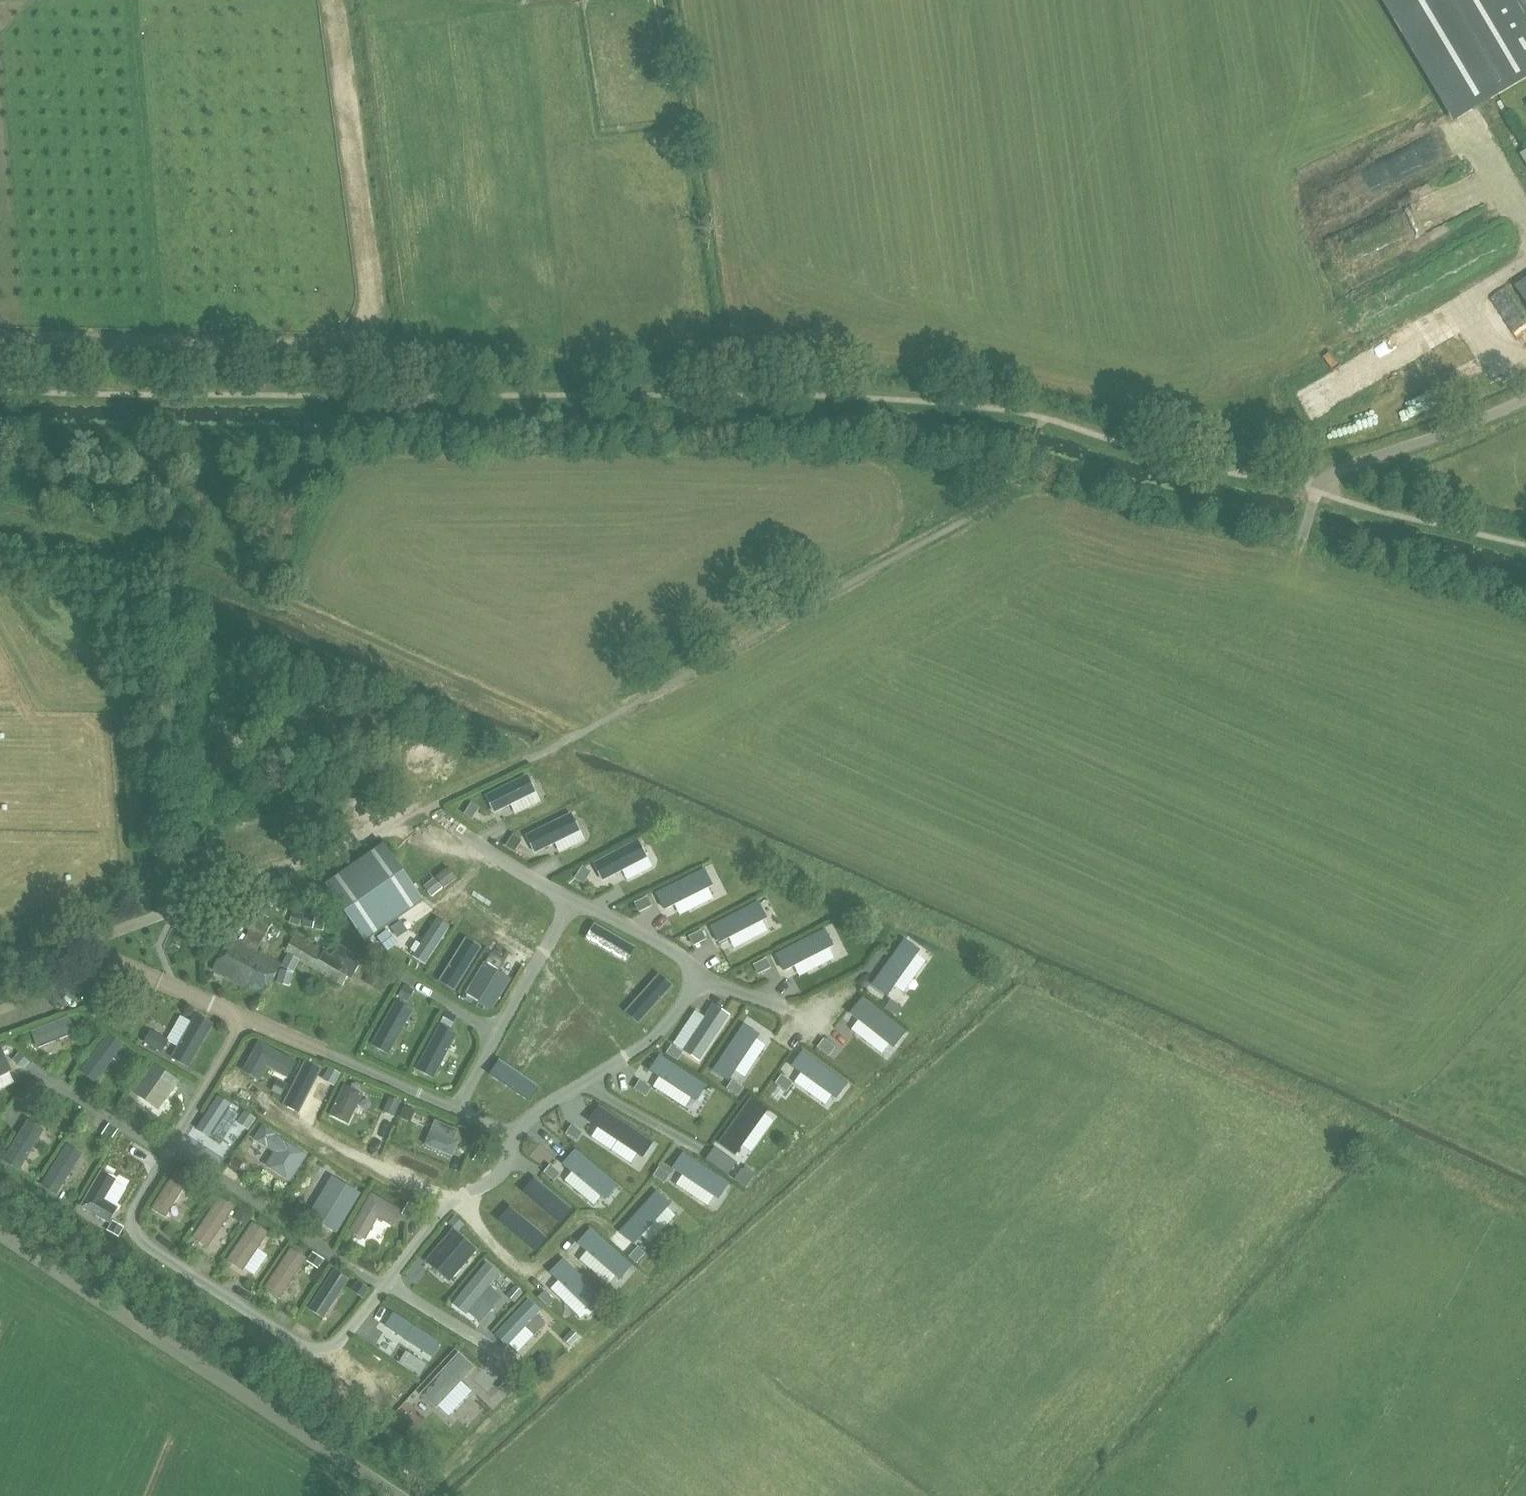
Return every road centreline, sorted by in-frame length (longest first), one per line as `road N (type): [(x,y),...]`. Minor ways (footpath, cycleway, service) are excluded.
road 1 (unclassified): [(404,1495),(0,1227)]
road 2 (unclassified): [(0,973),(436,805)]
road 3 (unclassified): [(1316,492),(1332,472),(1525,399)]

